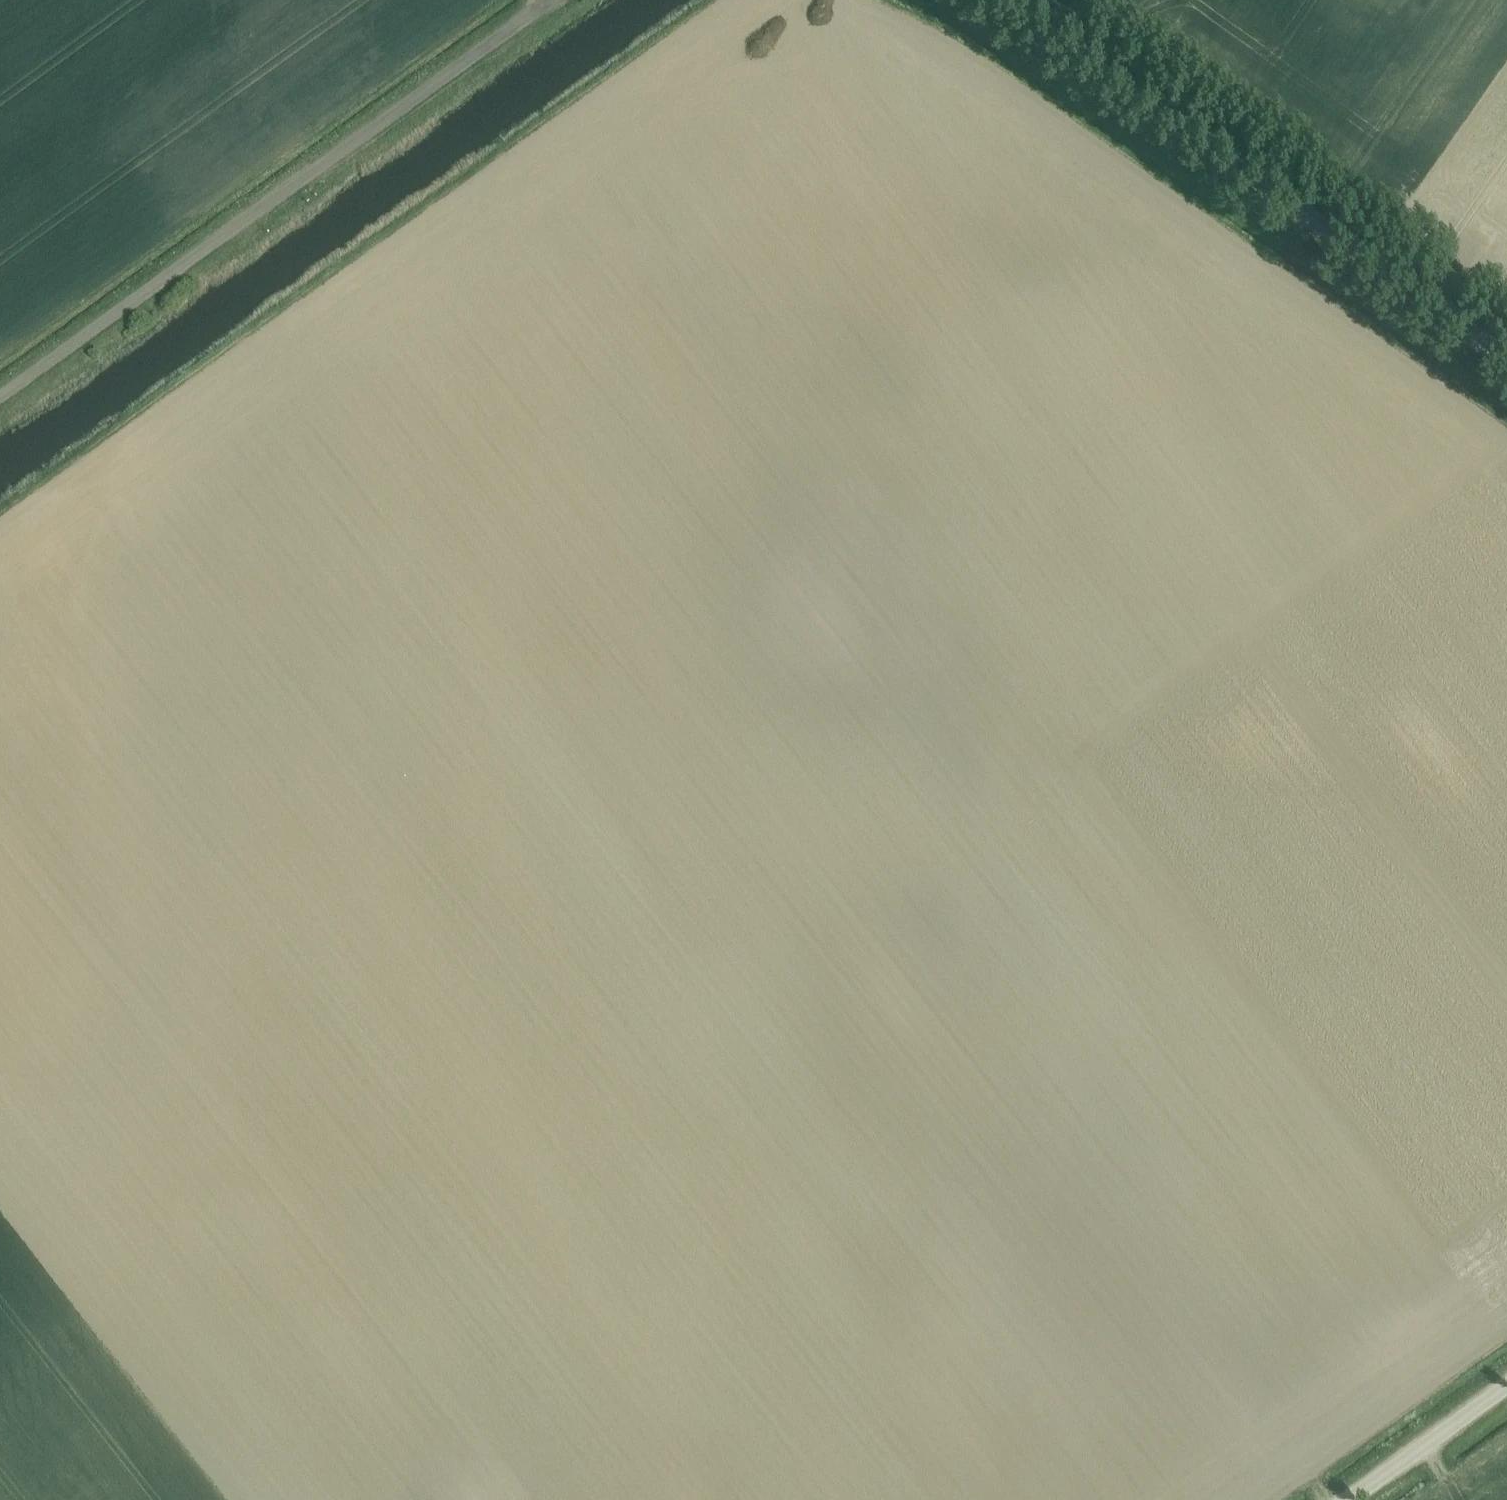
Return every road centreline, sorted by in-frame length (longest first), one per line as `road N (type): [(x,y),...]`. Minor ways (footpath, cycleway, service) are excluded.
road 1 (track): [(550,0),(0,395)]
road 2 (tertiary): [(1506,357),(998,0)]
road 3 (unclassified): [(1350,1499),(1506,1388)]

